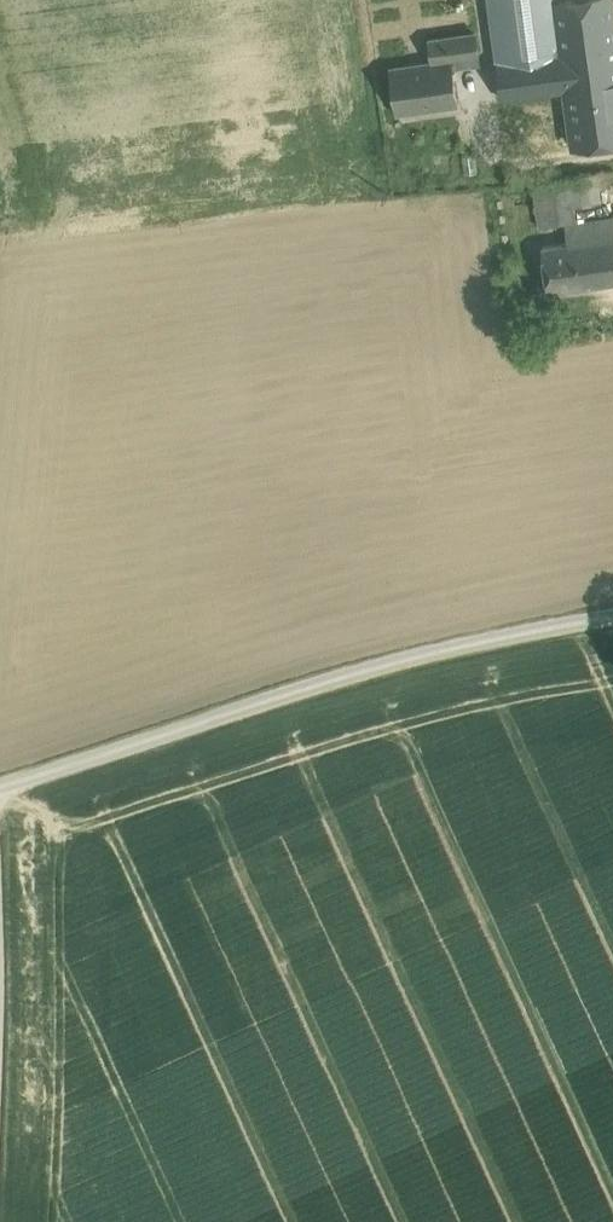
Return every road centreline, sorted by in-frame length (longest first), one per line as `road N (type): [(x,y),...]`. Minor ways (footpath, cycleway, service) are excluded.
road 1 (track): [(0,786),(406,656),(612,614)]
road 2 (track): [(0,883),(0,1155)]

